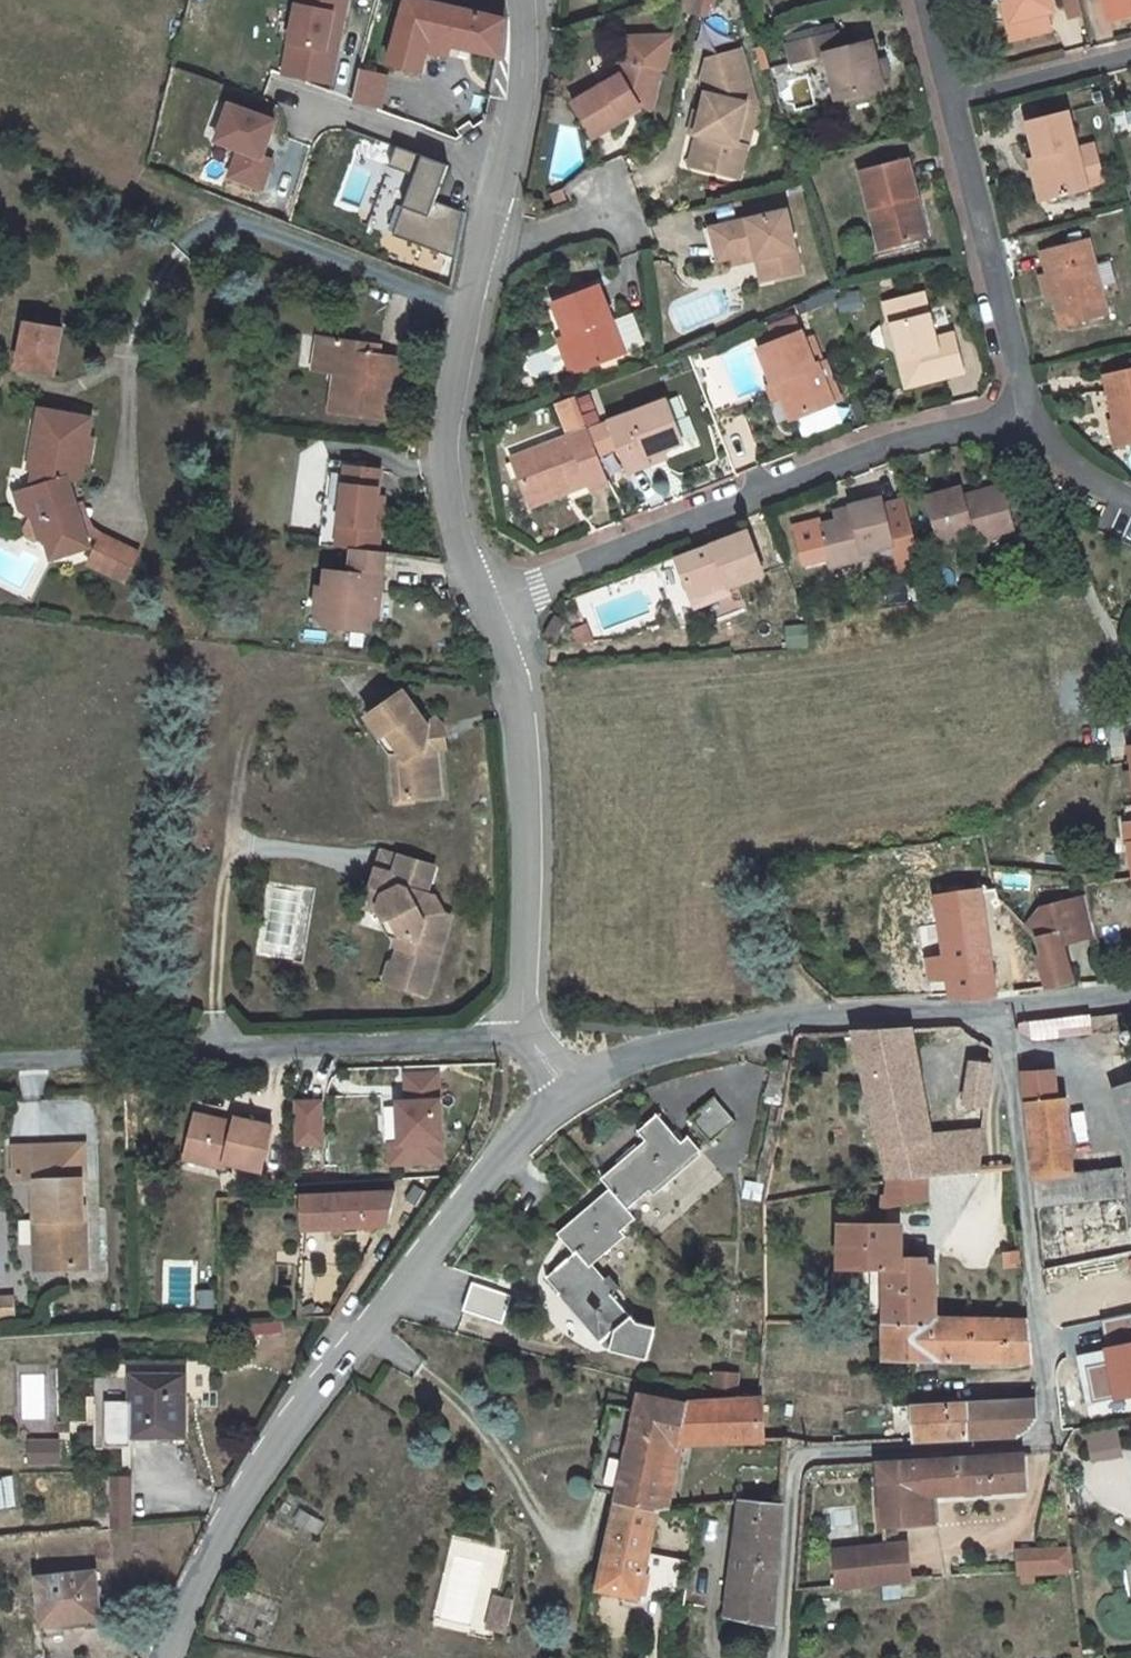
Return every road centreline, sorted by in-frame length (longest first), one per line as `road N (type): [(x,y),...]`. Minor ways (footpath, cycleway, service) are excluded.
road 1 (residential): [(997,1010),(1044,1423),(1015,1446),(801,1462),(792,1481),(778,1657)]
road 2 (unclassified): [(562,1091),(508,1140),(342,1353),(228,1524),(165,1657)]
road 3 (residential): [(497,606),(451,445),(535,16),(531,0)]
road 4 (residential): [(1018,403),(873,453),(497,606)]
road 5 (unclassified): [(0,1062),(522,1043)]
road 6 (residential): [(997,1010),(760,1027),(618,1063),(562,1091)]
road 7 (residential): [(522,1043),(526,817),(512,656),(497,606)]
road 8 (residential): [(939,104),(1018,403)]
road 9 (residential): [(1130,55),(939,104)]
road 10 (residential): [(1018,403),(1054,467),(1130,503)]
road 11 (residential): [(1130,997),(997,1010)]

